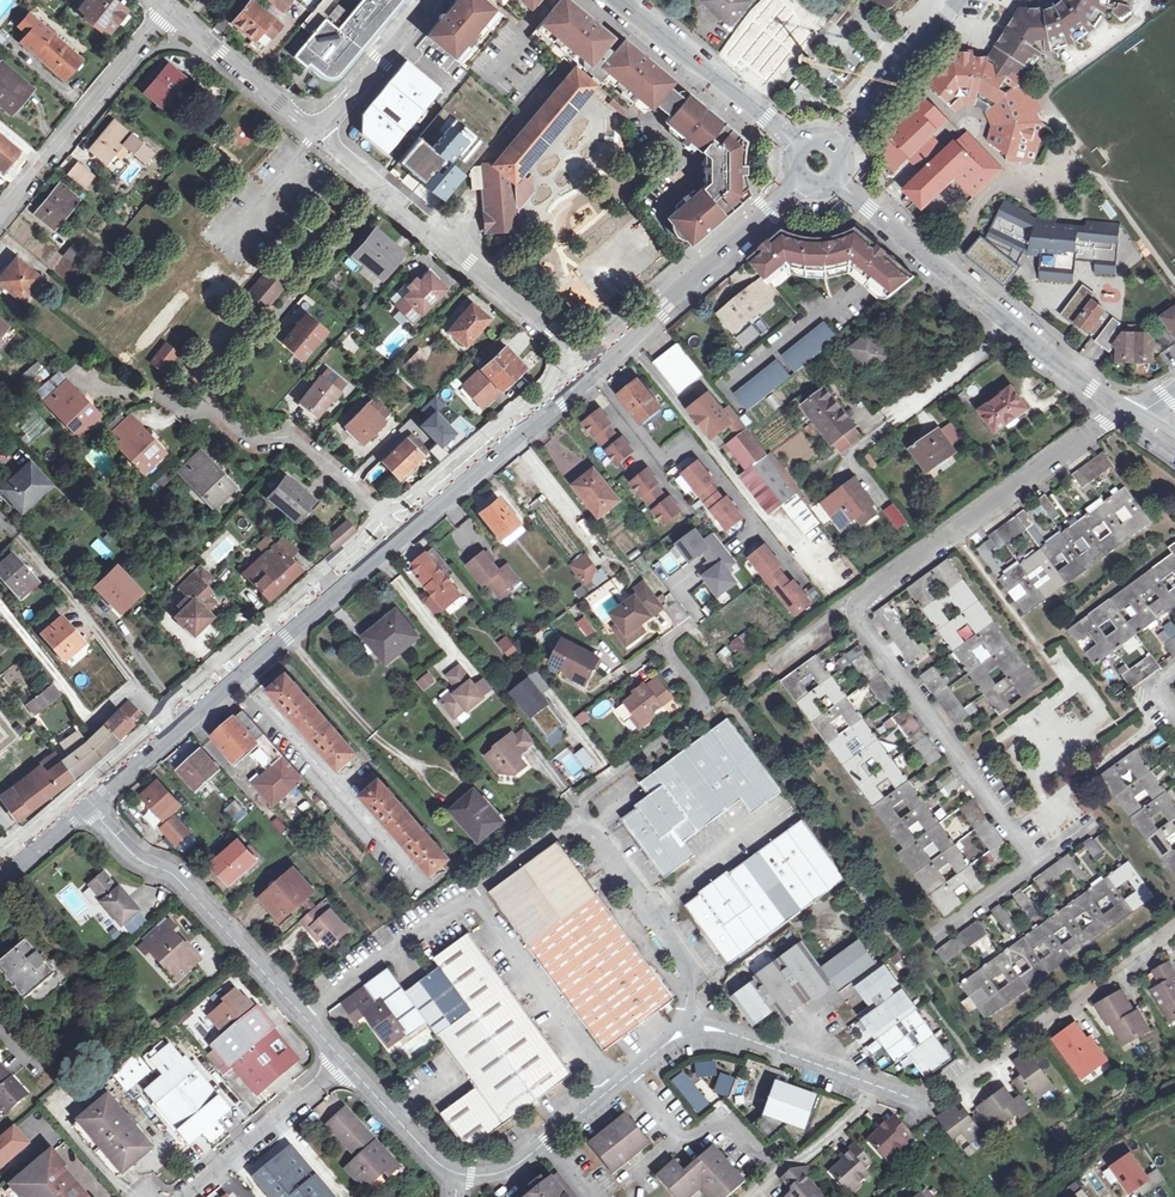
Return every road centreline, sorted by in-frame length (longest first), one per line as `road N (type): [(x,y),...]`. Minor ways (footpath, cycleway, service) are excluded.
road 1 (residential): [(1123,409),(852,604),(1035,863)]
road 2 (secondary): [(406,535),(586,385),(806,183)]
road 3 (tertiary): [(833,178),(1011,328),(1123,409)]
road 4 (residential): [(98,388),(149,393),(174,411),(201,409),(257,443),(295,434),(406,535)]
road 5 (residential): [(172,11),(311,132),(431,0)]
road 6 (residential): [(881,1089),(917,1099),(952,1089),(1174,932)]
road 7 (secondary): [(176,732),(406,535)]
road 8 (residential): [(92,803),(128,846),(182,879),(295,1010)]
road 9 (residential): [(0,218),(172,11)]
road 10 (residential): [(176,732),(136,687),(92,722),(0,606)]
road 11 (unclassified): [(577,813),(688,967),(697,1028)]
road 12 (unclassified): [(470,894),(614,1083)]
road 13 (tertiary): [(622,0),(799,152)]
road 14 (unclassified): [(470,894),(295,1010)]
road 15 (residential): [(346,1063),(191,1196)]
road 16 (secondary): [(833,152),(959,0)]
road 17 (residential): [(697,1028),(881,1089)]
road 18 (unclassified): [(710,710),(577,813)]
road 19 (residential): [(678,1141),(687,1146),(722,1120),(757,1165),(783,1146),(796,1160)]
road 20 (residential): [(346,1063),(456,1179)]
road 21 (unclassified): [(577,813),(470,894)]
road 22 (secondary): [(0,881),(92,803)]

